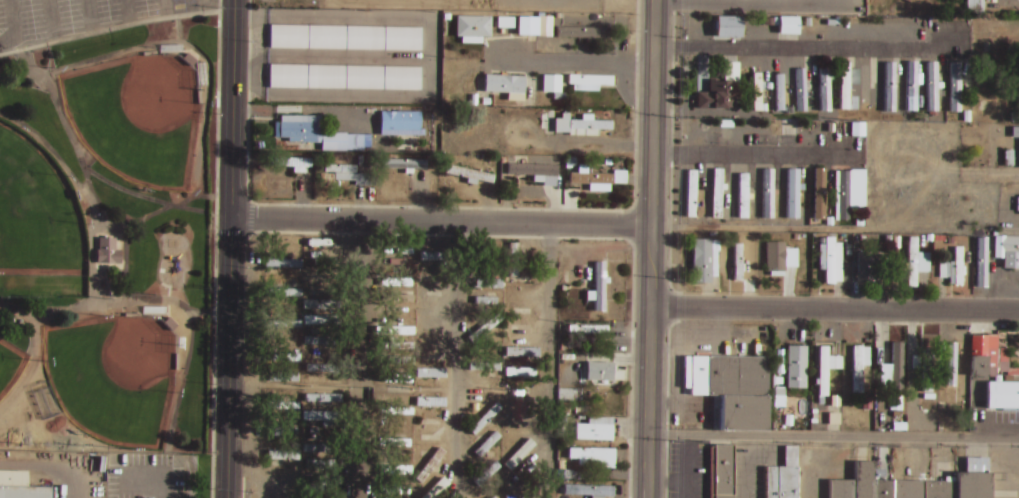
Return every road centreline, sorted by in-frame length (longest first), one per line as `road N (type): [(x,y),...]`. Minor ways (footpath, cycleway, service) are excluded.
road 1 (secondary): [(654,0),(646,497)]
road 2 (tertiary): [(226,497),(232,0)]
road 3 (residential): [(651,227),(230,220)]
road 4 (residential): [(1018,312),(650,309)]

